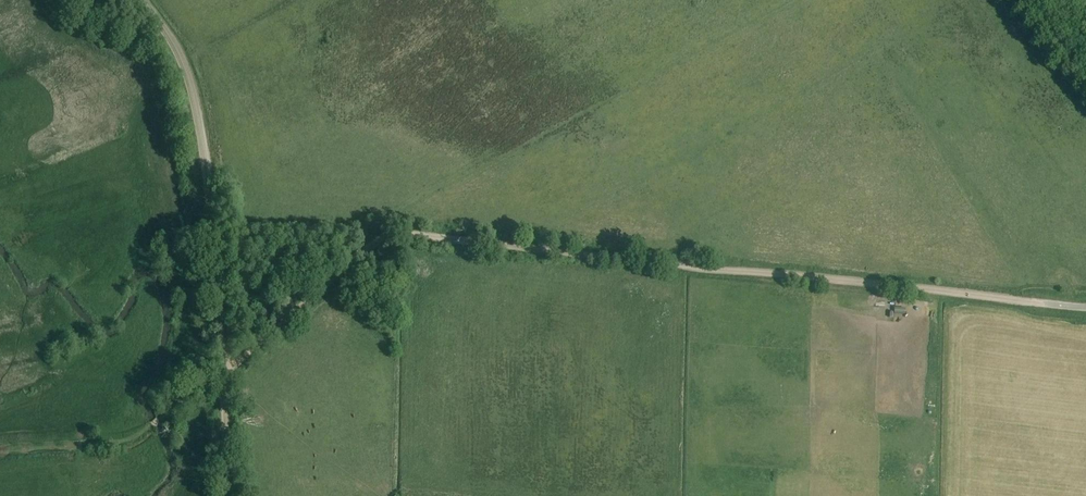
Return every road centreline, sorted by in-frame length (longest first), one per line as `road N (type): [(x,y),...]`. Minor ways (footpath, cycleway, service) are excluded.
road 1 (track): [(223,373),(378,240),(396,235),(1035,303)]
road 2 (track): [(223,373),(211,149),(180,50),(144,0)]
road 3 (track): [(158,421),(123,441),(0,450)]
road 4 (track): [(226,495),(223,373)]

